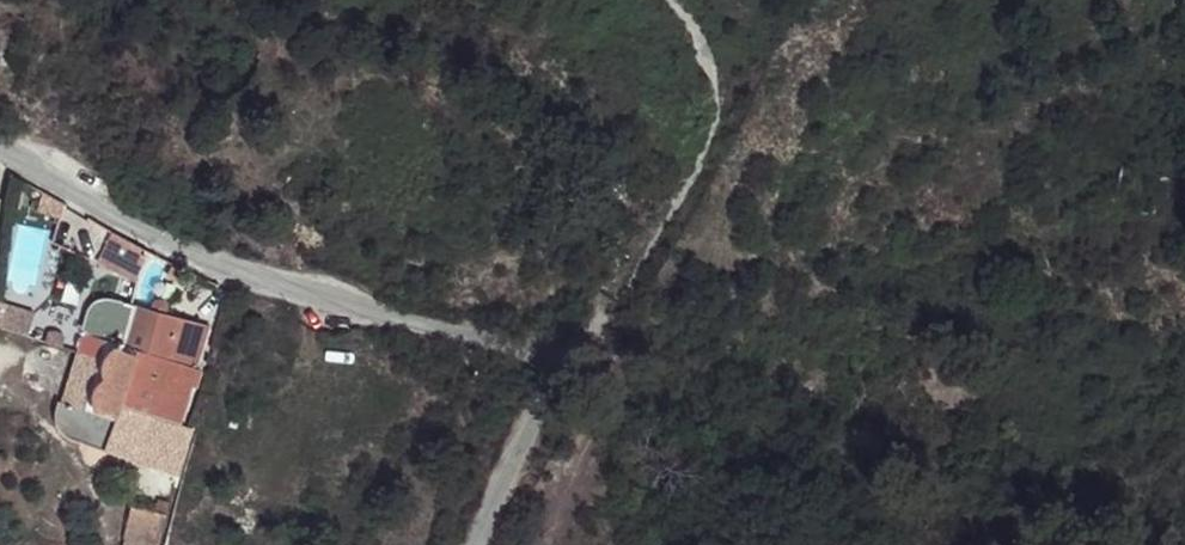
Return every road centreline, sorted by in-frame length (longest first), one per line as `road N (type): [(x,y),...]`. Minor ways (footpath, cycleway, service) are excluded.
road 1 (residential): [(0,149),(220,274),(556,358)]
road 2 (residential): [(677,0),(689,14),(718,107),(602,319),(556,358)]
road 3 (residential): [(556,358),(473,544)]

